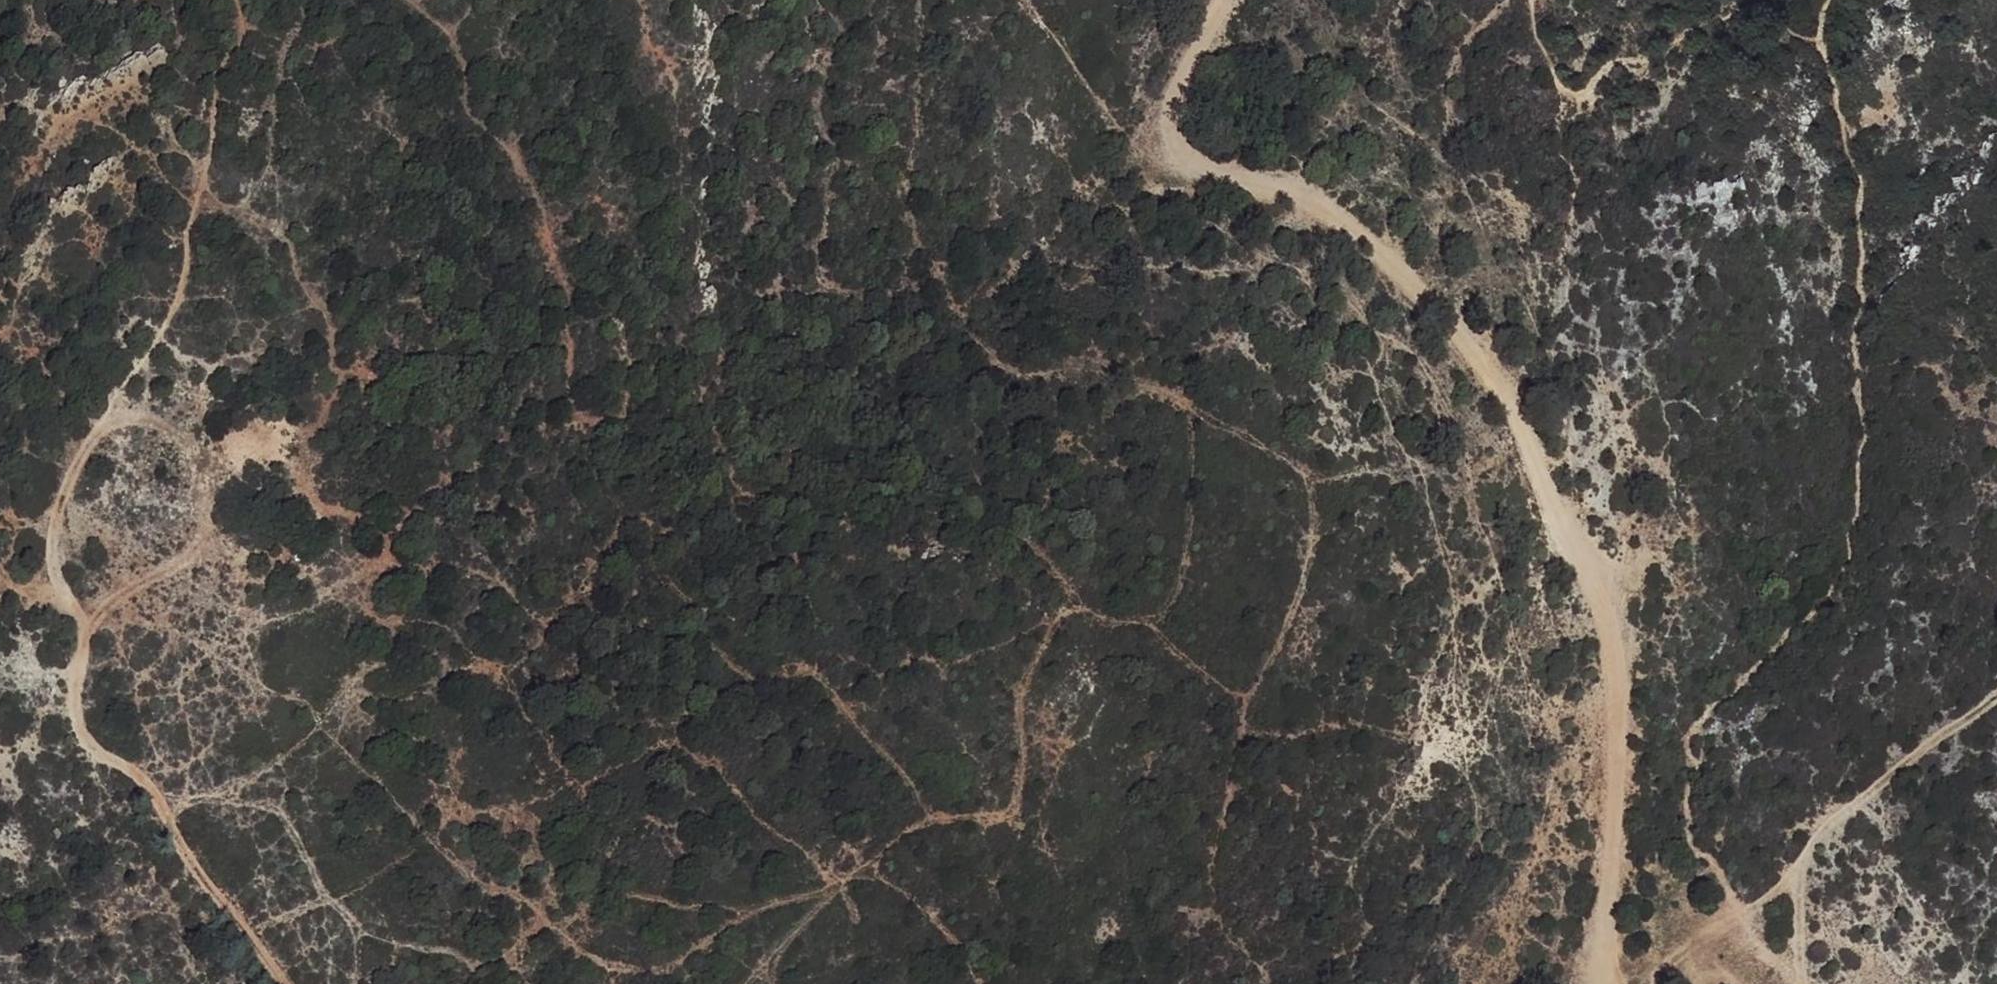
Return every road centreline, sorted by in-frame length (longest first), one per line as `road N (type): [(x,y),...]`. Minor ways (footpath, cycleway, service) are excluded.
road 1 (track): [(1596,983),(1611,631),(1512,396),(1344,217),(1303,191),(1204,162),(1177,135),(1173,101),(1224,0)]
road 2 (track): [(1595,983),(1743,916),(1838,817),(1996,698)]

